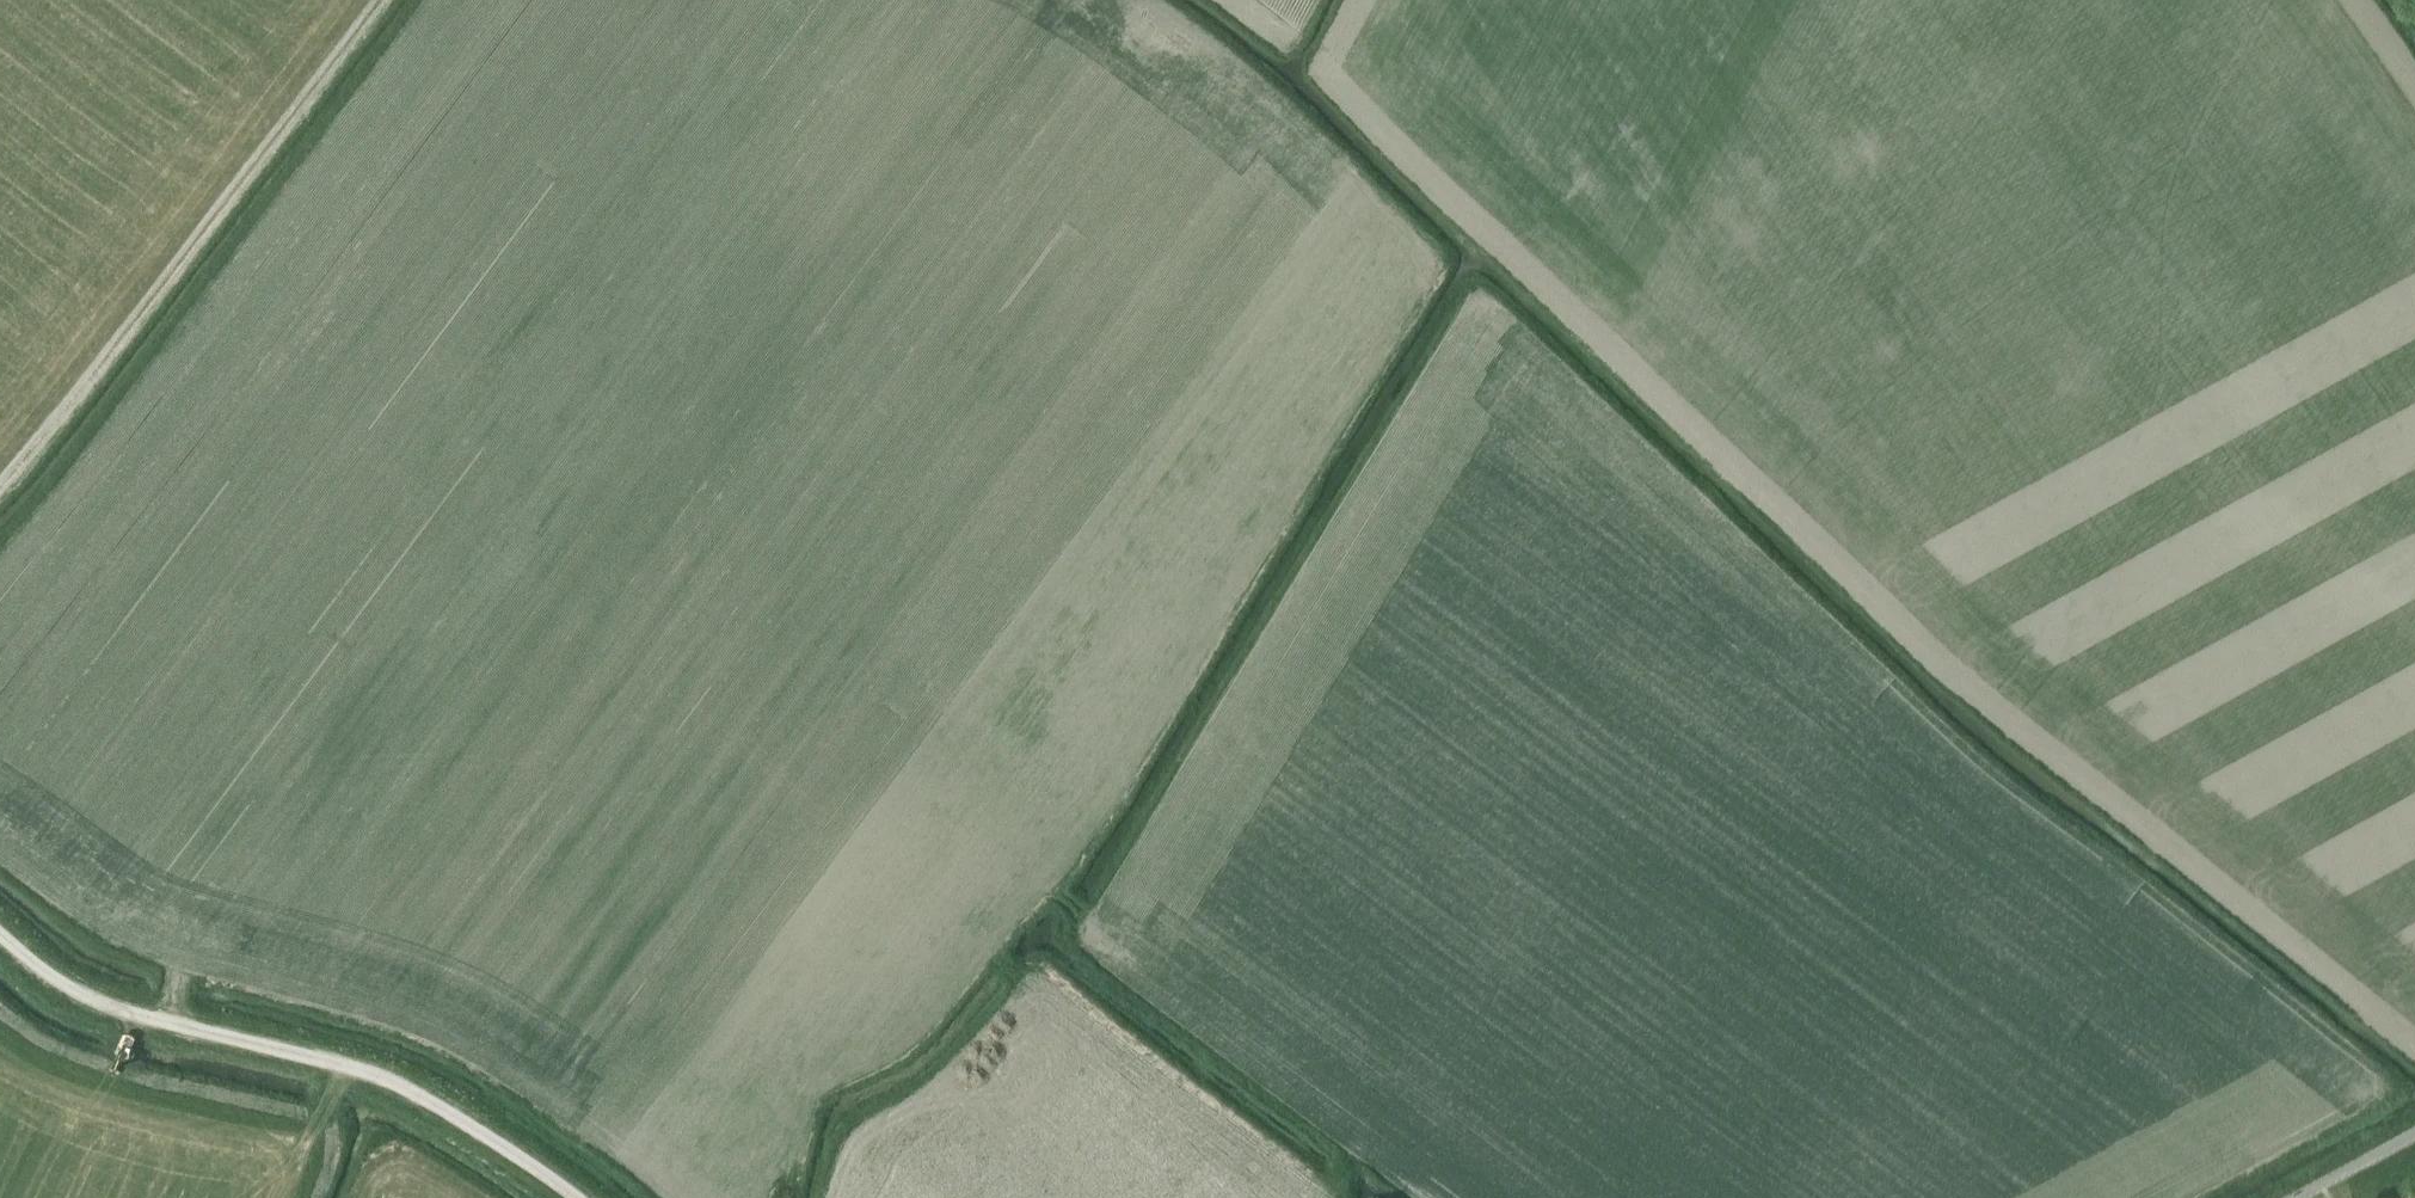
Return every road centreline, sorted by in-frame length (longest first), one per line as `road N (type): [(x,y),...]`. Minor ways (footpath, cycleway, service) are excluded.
road 1 (unclassified): [(577,1197),(401,1085),(340,1062),(95,1001),(0,933)]

